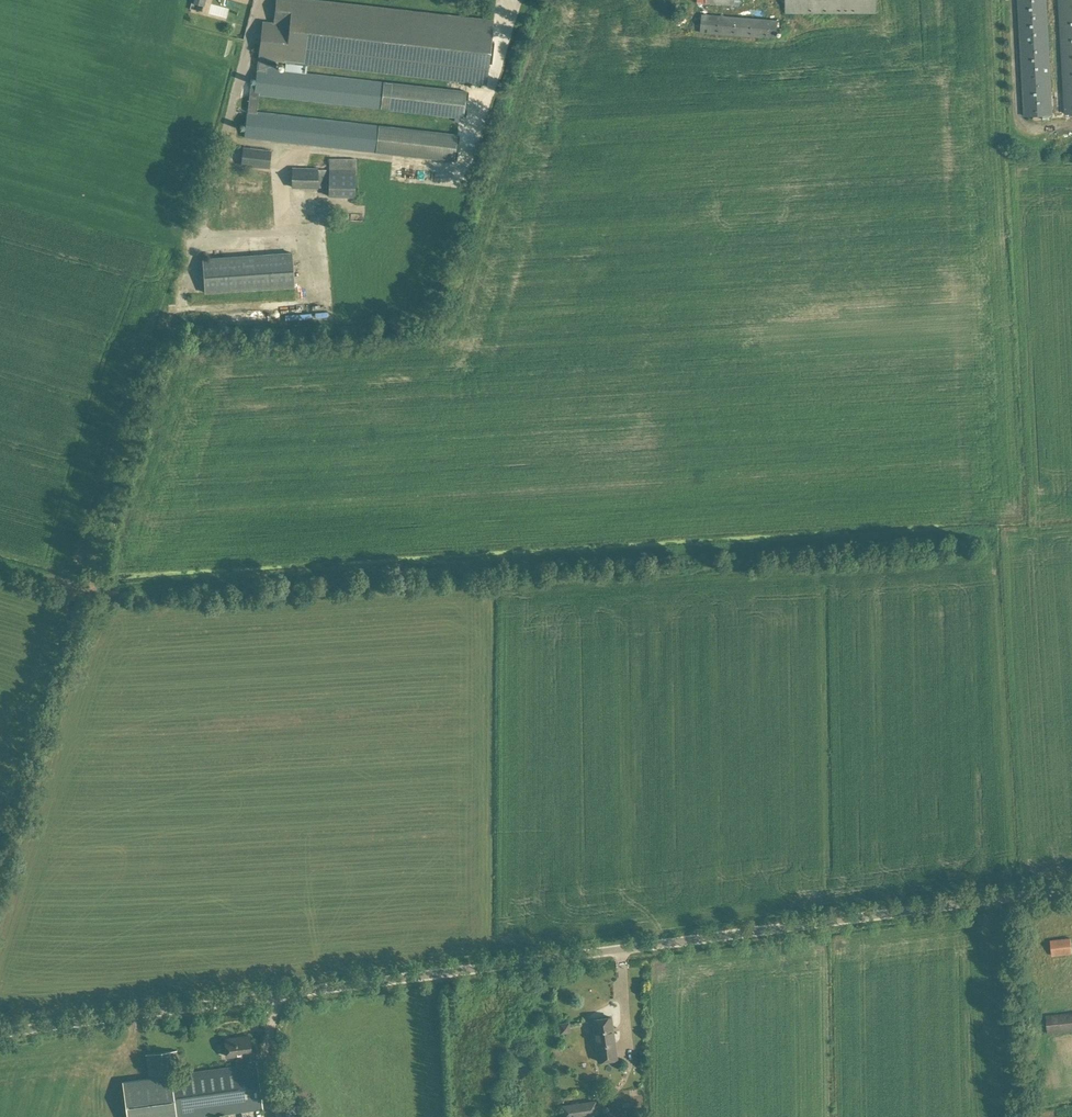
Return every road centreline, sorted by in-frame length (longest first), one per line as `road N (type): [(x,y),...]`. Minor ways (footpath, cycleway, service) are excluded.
road 1 (unclassified): [(1071,887),(0,1033)]

